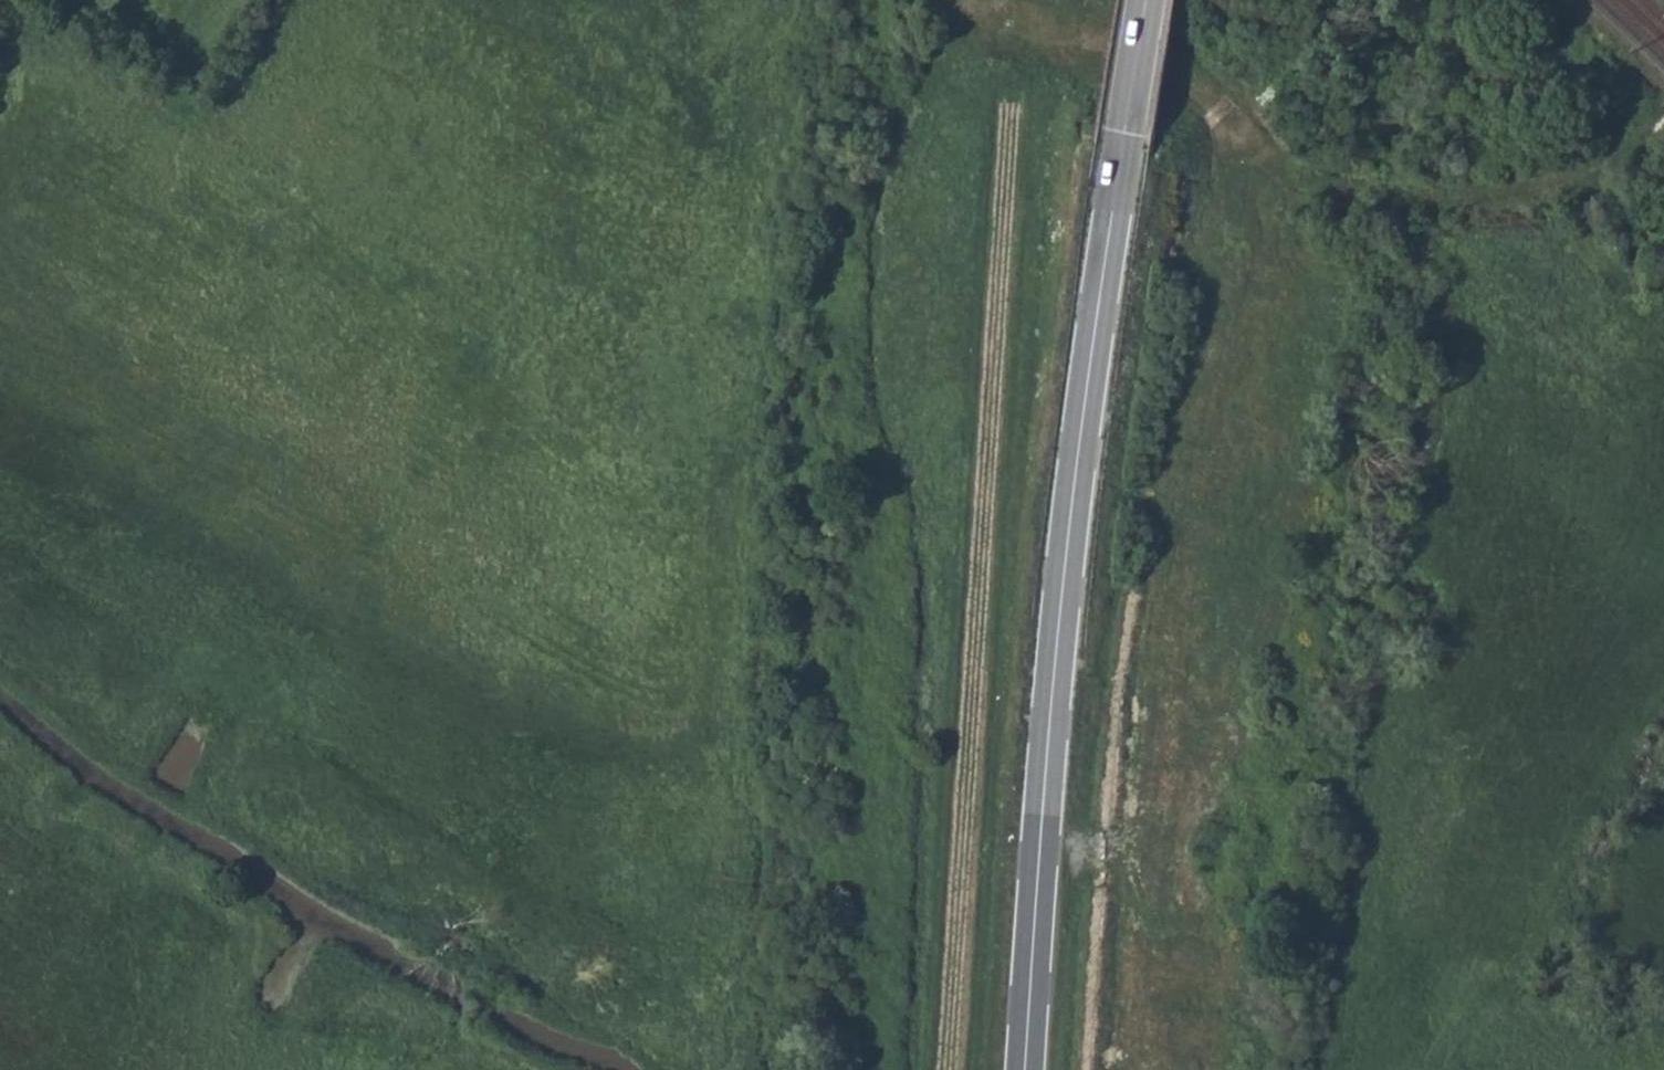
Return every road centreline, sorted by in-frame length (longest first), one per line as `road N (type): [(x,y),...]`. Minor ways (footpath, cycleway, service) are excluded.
road 1 (secondary): [(1151,0),(1104,272),(1051,688),(1024,1069)]

